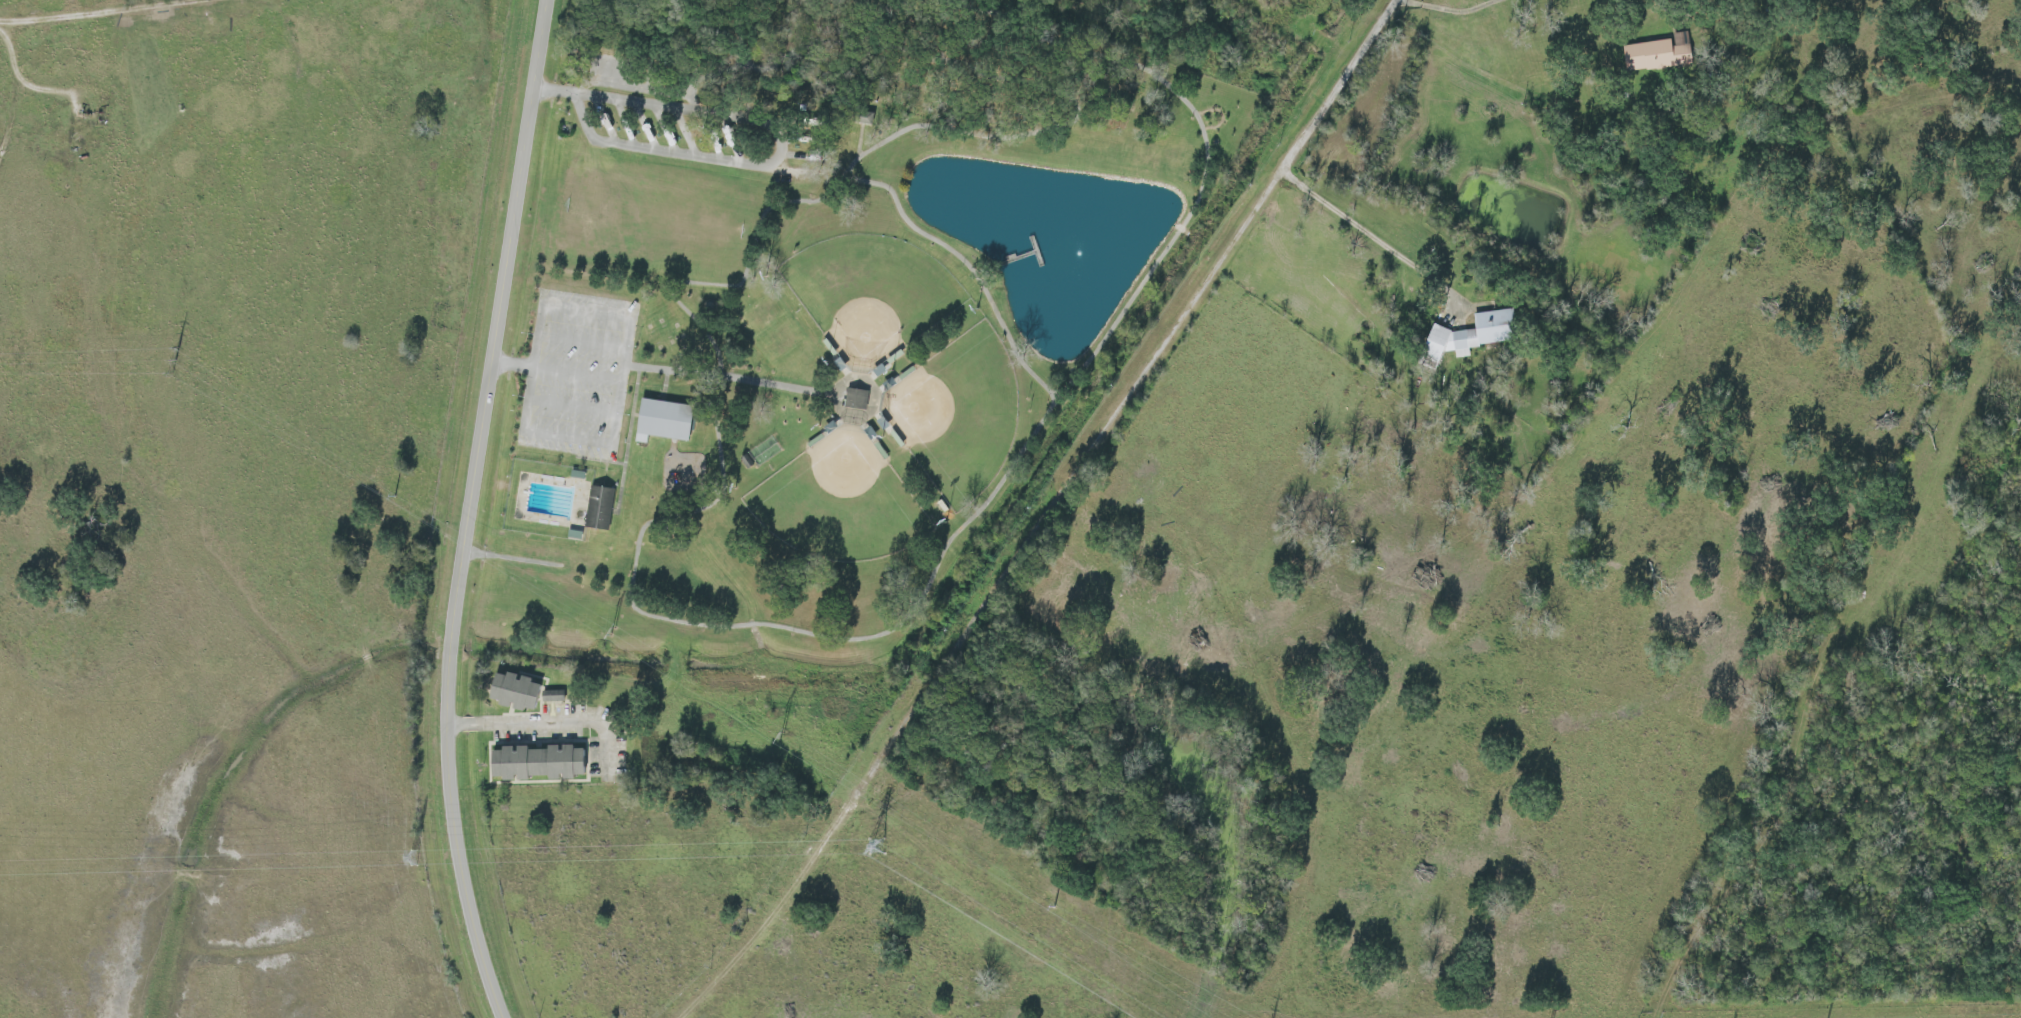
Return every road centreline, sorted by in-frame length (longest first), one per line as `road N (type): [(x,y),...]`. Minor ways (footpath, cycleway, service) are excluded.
road 1 (residential): [(683,1017),(771,918),(1404,0)]
road 2 (tertiary): [(504,1017),(464,880),(450,783),(450,684),(547,0)]
road 3 (track): [(0,24),(243,0)]

